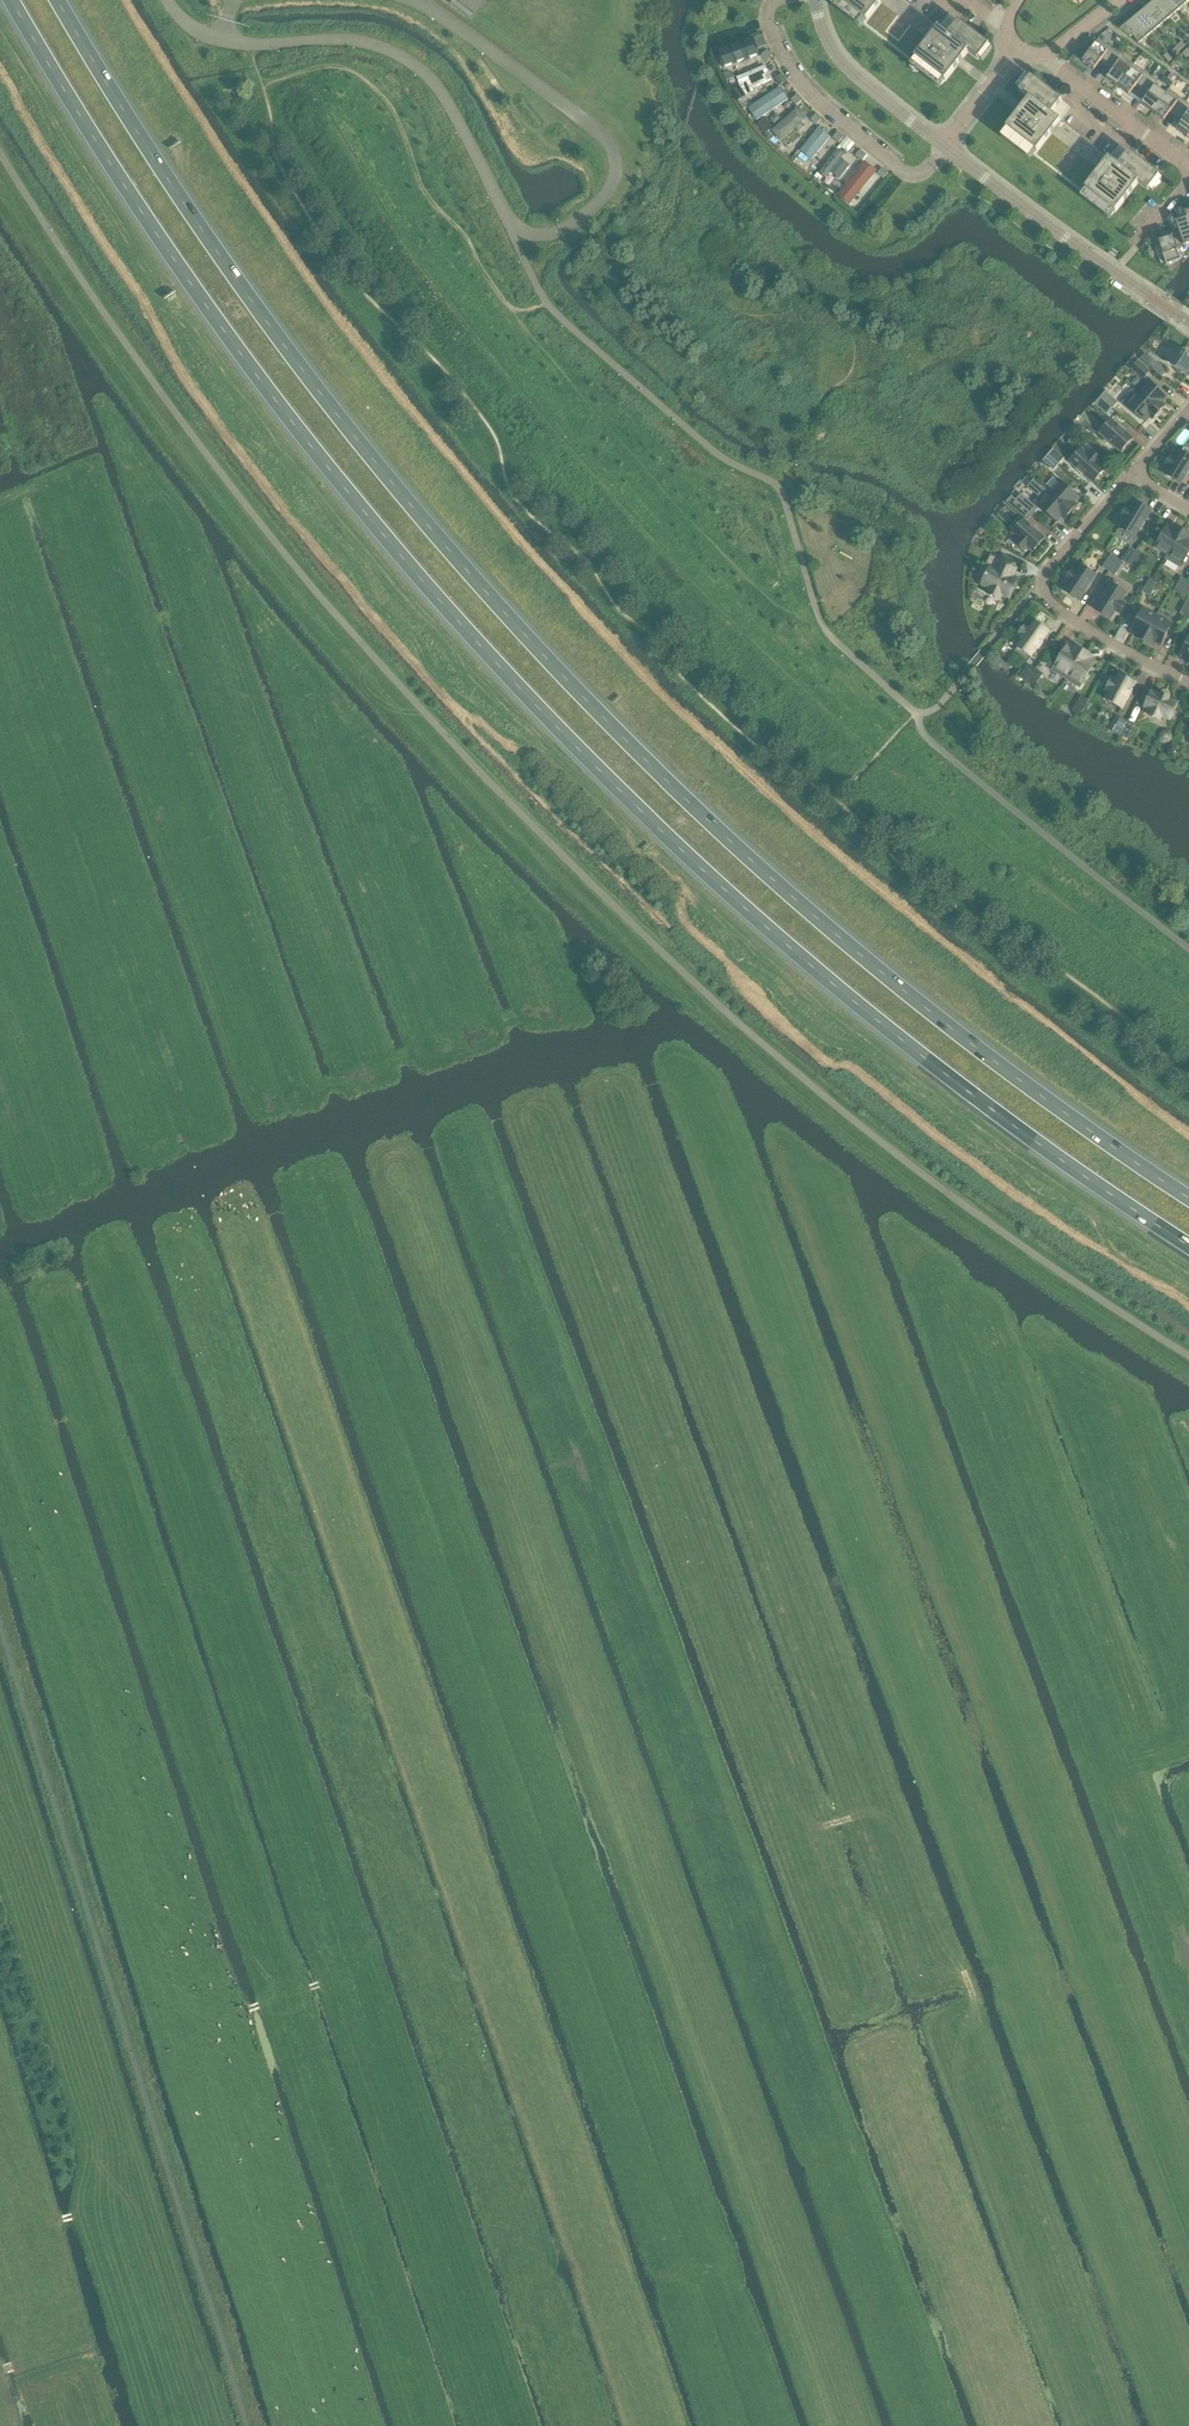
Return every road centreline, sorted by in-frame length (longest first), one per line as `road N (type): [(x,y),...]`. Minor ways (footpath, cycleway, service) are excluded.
road 1 (trunk): [(10,0),(131,197),(251,368),(529,699),(725,891),(859,1006),(1038,1143),(1188,1245)]
road 2 (trunk): [(1188,1198),(882,974),(631,747),(484,591),(346,427),(224,261),(61,0)]
road 3 (track): [(250,46),(278,162),(360,283),(495,435),(510,489),(542,526),(583,557),(629,620),(761,750),(836,800),(957,910),(1111,1008),(1188,1079)]
road 4 (residential): [(1188,683),(1060,611),(1046,594),(1044,578),(1060,553),(1131,474)]
road 5 (residential): [(946,149),(1188,322)]
road 6 (residential): [(946,149),(920,175),(909,175),(804,91),(769,22),(779,0)]
road 7 (residential): [(817,0),(827,43),(847,71),(946,149)]
road 8 (residential): [(1044,56),(1188,165)]

